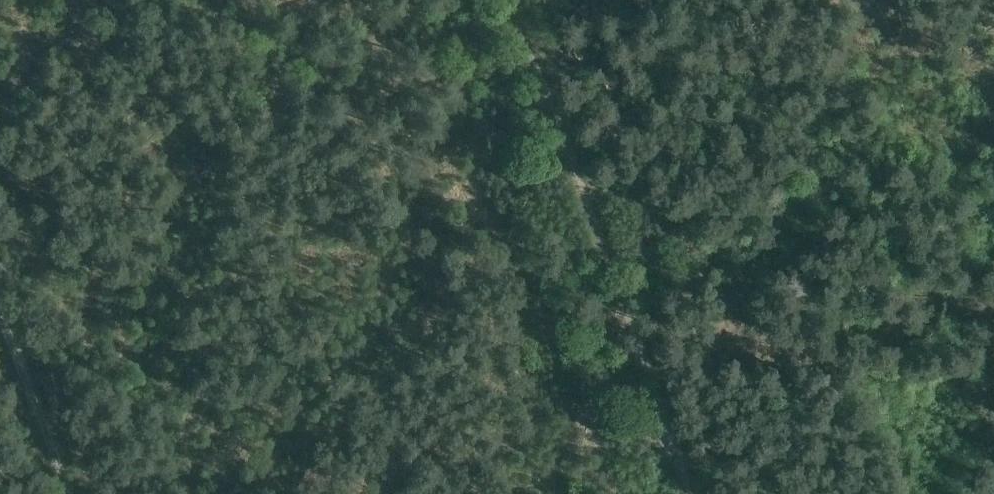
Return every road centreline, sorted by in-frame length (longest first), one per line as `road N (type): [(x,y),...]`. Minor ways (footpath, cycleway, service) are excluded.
road 1 (track): [(511,0),(688,493)]
road 2 (track): [(67,493),(0,305)]

